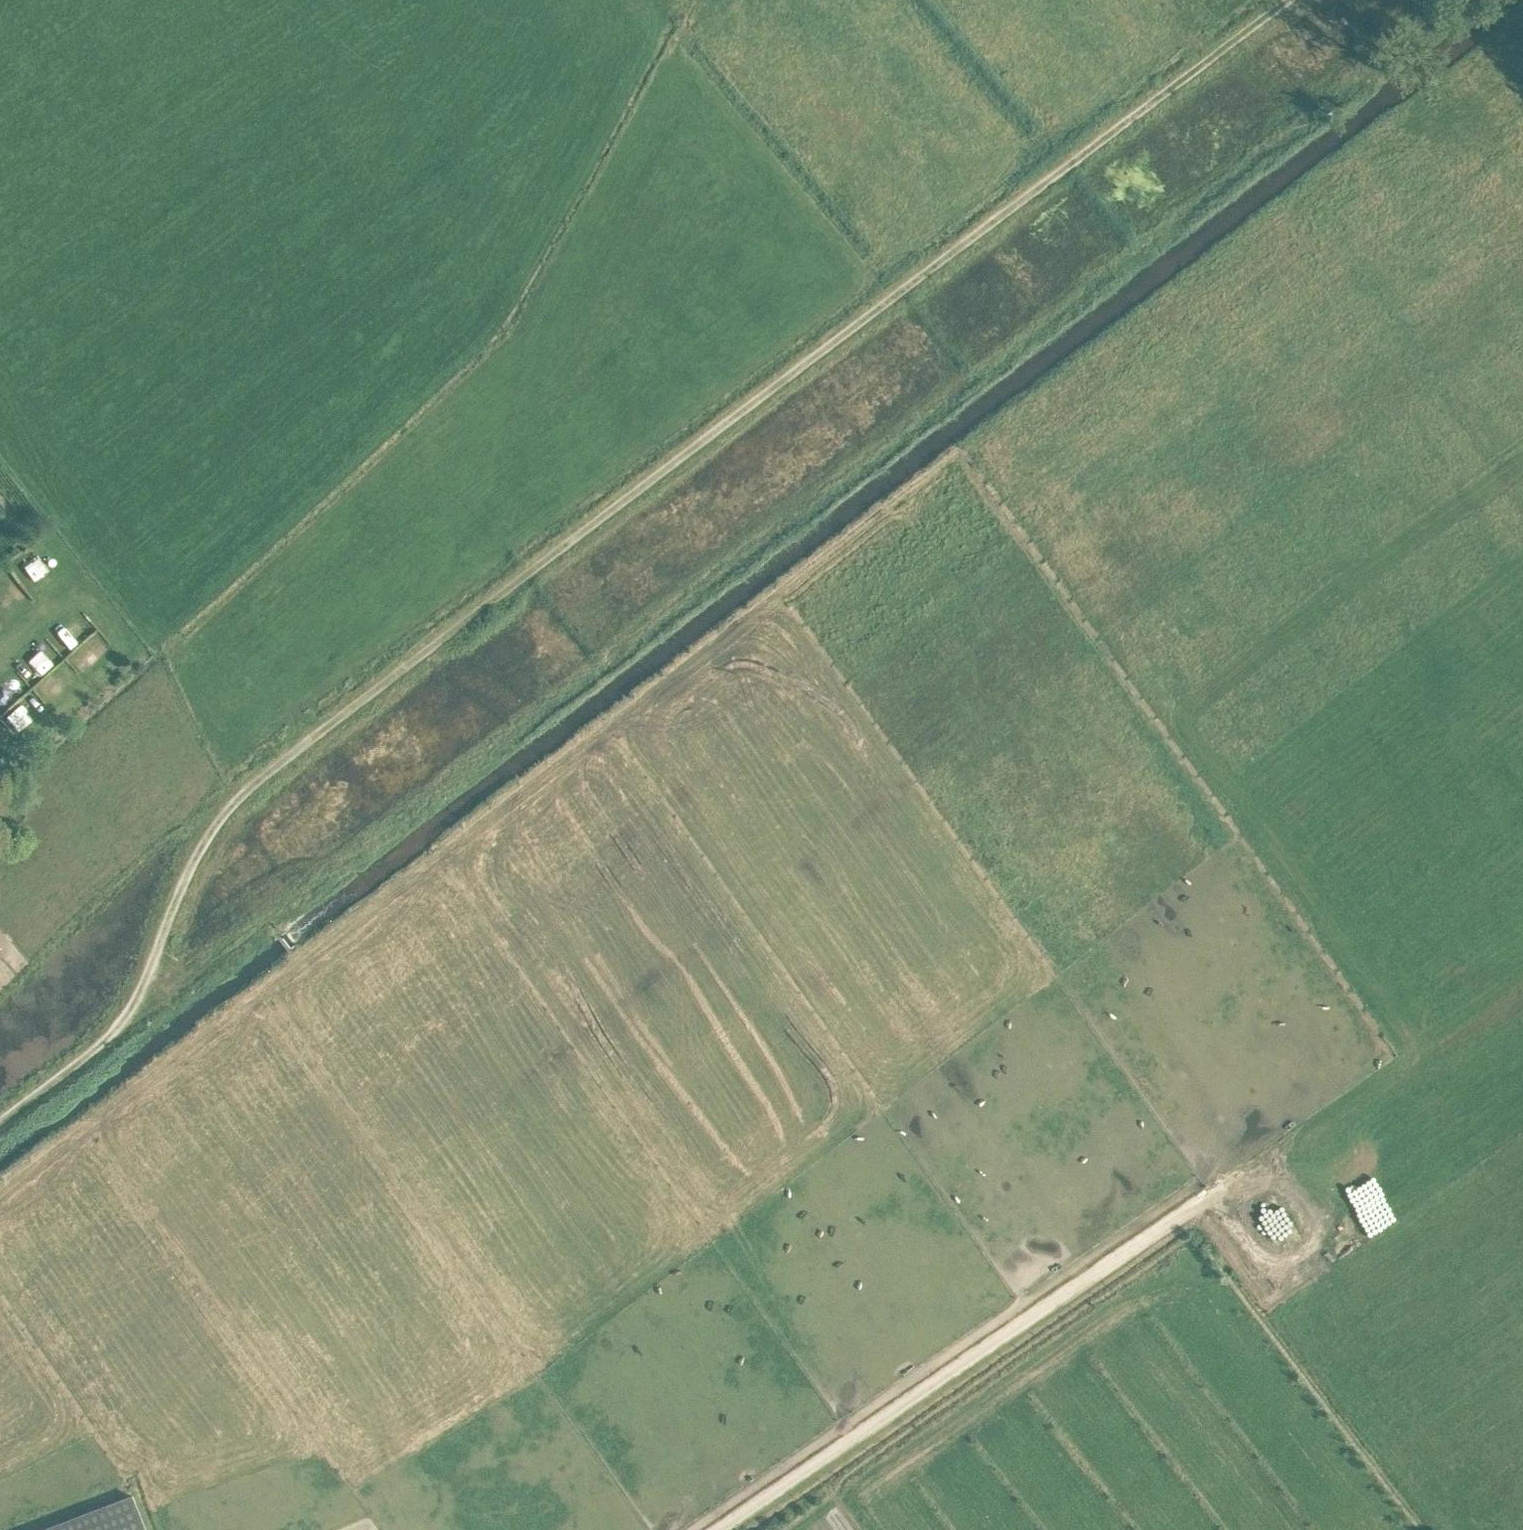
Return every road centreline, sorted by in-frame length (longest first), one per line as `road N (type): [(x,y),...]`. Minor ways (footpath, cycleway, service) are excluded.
road 1 (unclassified): [(716,1529),(1208,1197)]

